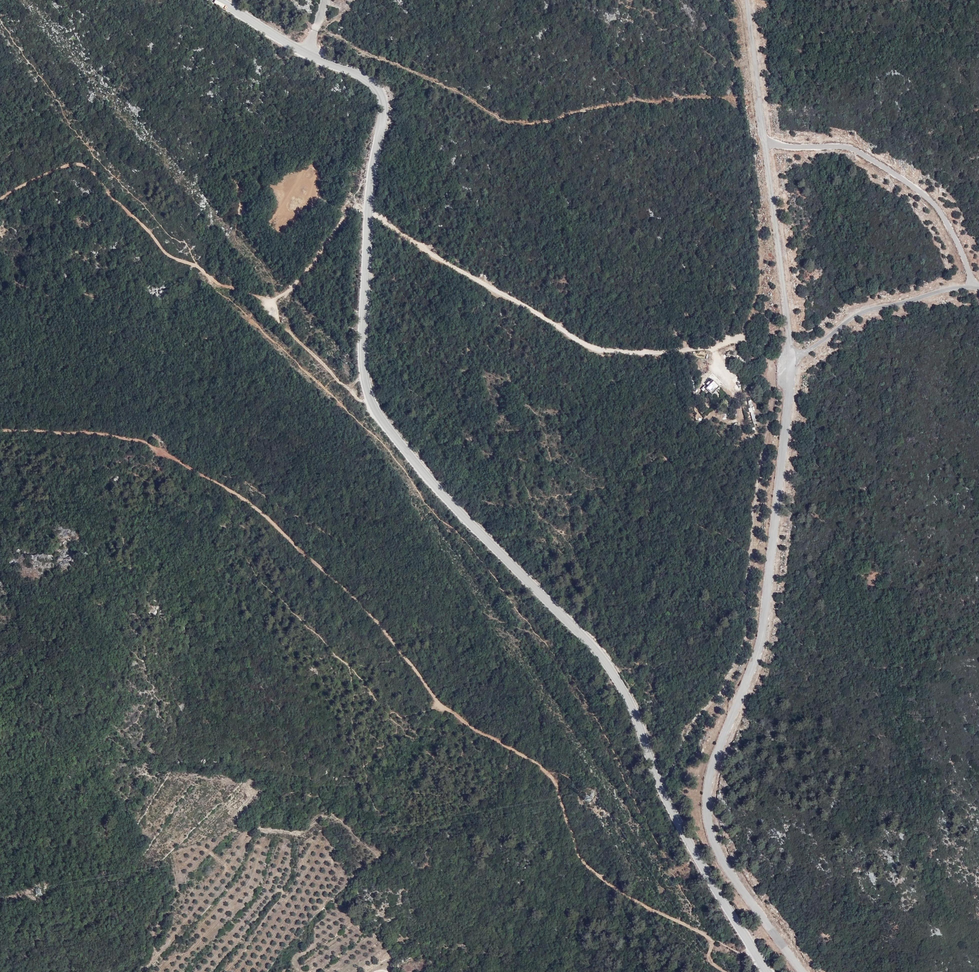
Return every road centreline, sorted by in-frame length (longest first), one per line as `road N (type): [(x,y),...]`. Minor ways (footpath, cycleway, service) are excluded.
road 1 (tertiary): [(767,971),(707,873),(609,662),(452,505),(372,405),(362,328),(384,103),(378,92),(368,79),(218,0)]
road 2 (track): [(739,953),(651,909),(586,864),(554,779),(441,705),(370,614),(242,497),(144,441),(0,431)]
road 3 (track): [(368,208),(586,347),(659,354),(744,338),(774,371),(791,359)]
road 4 (track): [(0,200),(58,168),(88,167),(160,245),(208,276)]
road 5 (track): [(208,276),(271,302),(304,273),(347,209),(368,208)]

